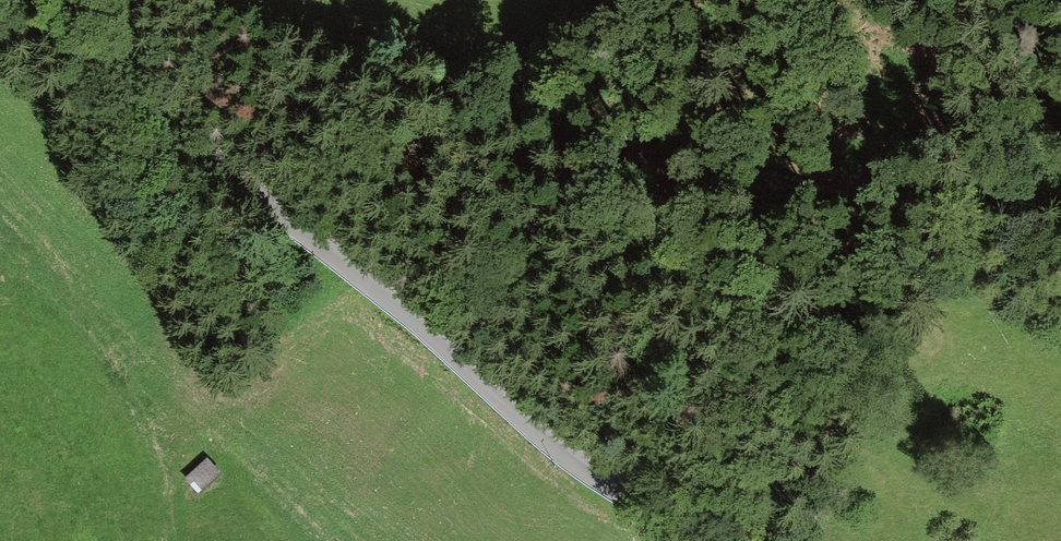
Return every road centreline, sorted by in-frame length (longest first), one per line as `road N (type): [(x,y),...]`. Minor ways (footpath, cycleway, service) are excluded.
road 1 (tertiary): [(46,0),(160,111),(538,432),(698,540)]
road 2 (track): [(375,29),(795,170),(882,190),(1060,208)]

